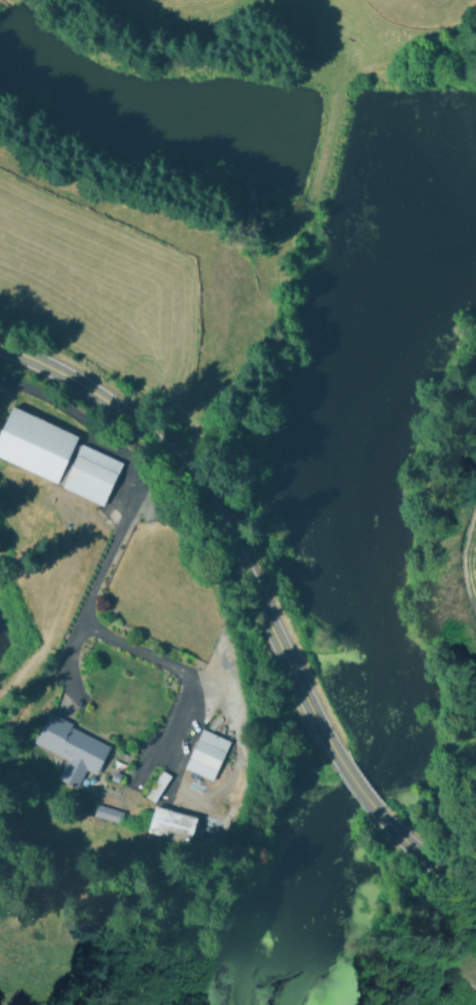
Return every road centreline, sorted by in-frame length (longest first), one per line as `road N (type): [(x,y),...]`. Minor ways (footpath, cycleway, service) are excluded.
road 1 (secondary): [(337,756),(204,506),(148,436),(105,401)]
road 2 (secondary): [(457,881),(398,835),(337,756)]

